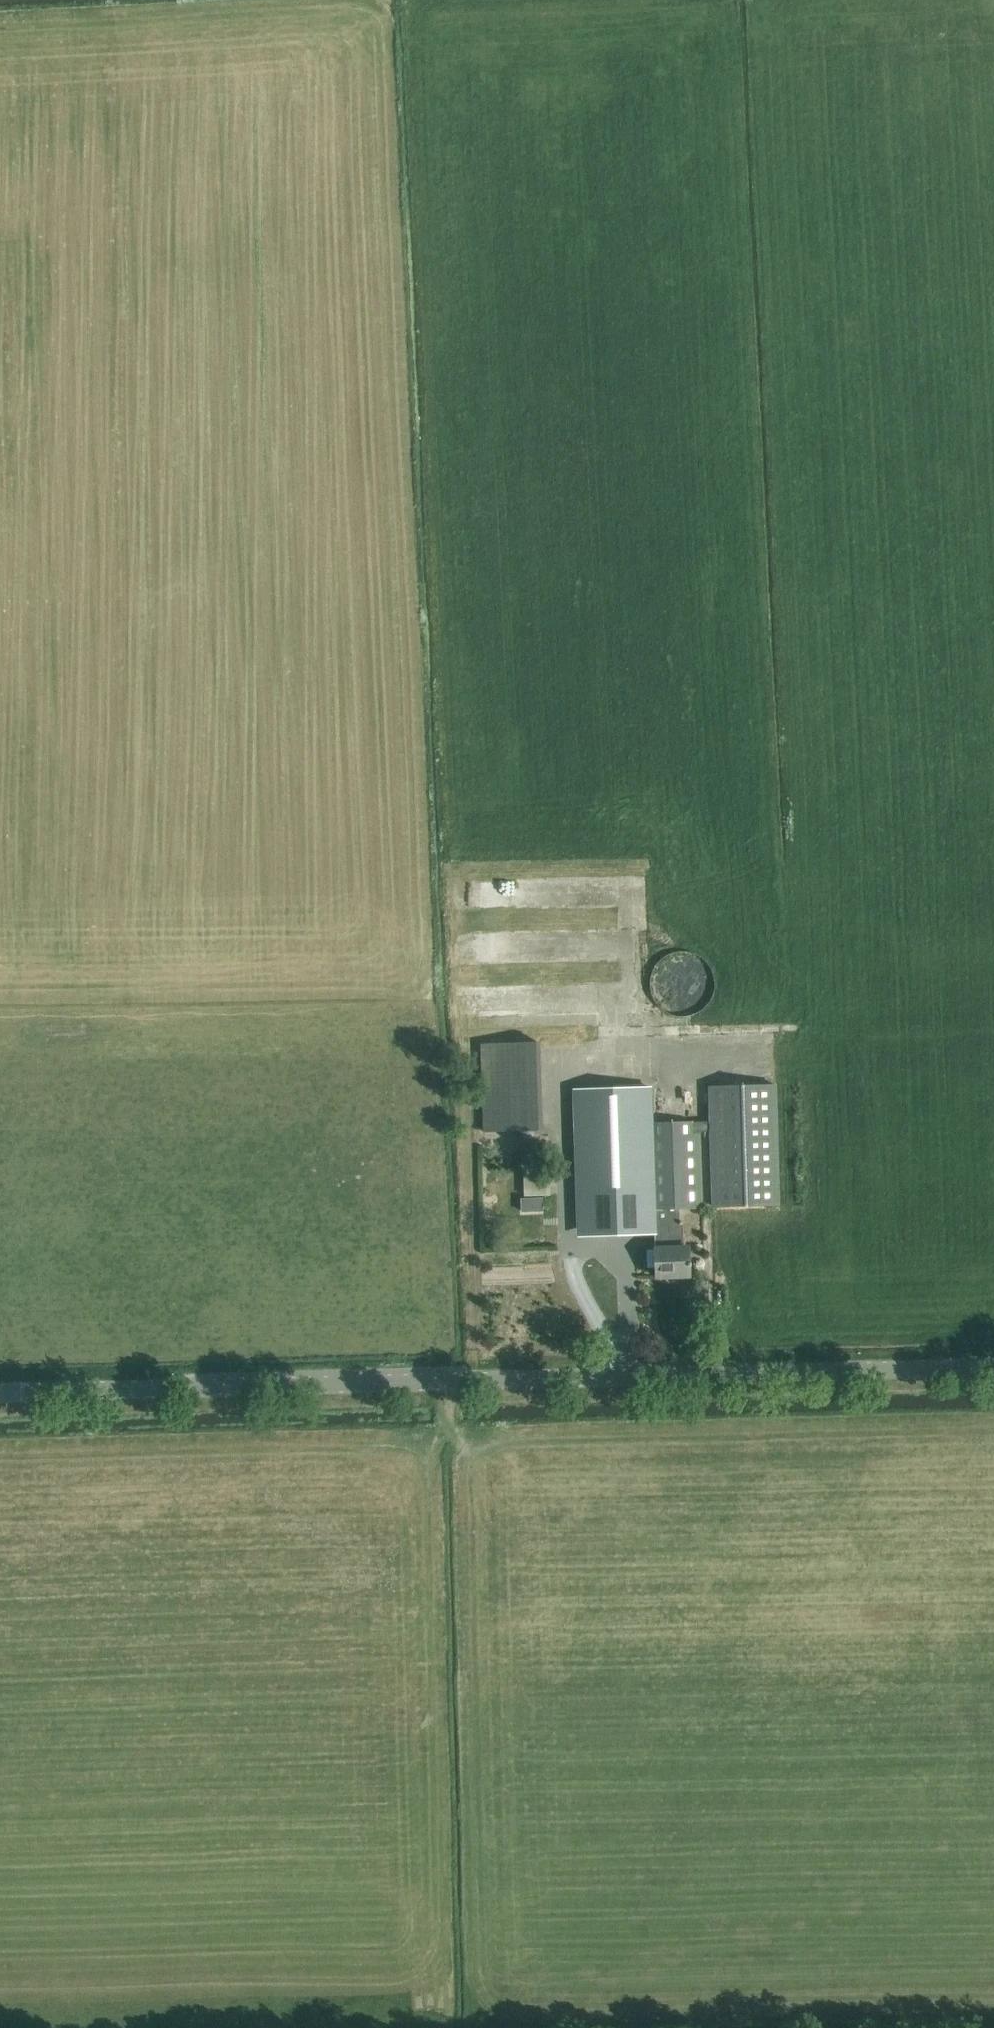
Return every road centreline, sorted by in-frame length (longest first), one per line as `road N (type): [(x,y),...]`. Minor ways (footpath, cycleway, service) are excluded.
road 1 (unclassified): [(0,1394),(993,1367)]

